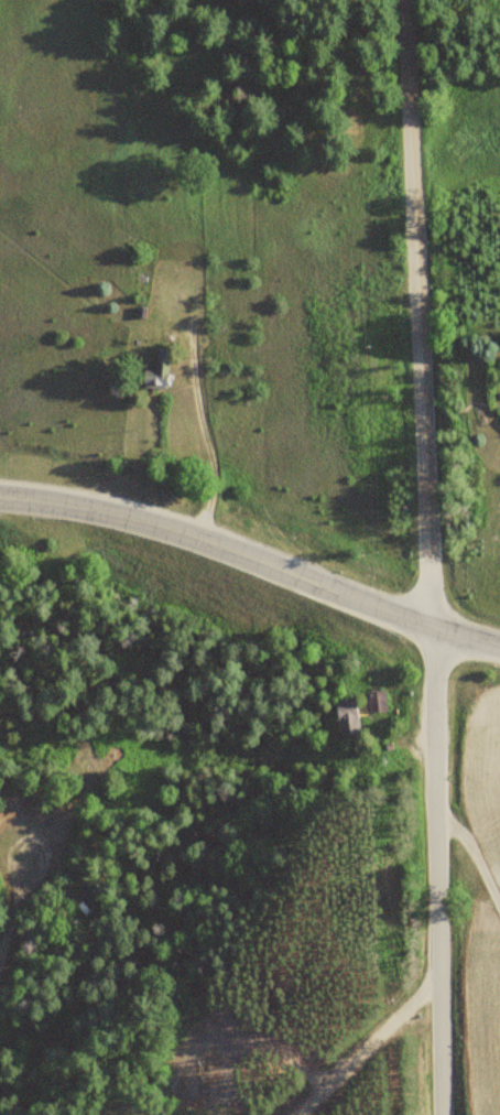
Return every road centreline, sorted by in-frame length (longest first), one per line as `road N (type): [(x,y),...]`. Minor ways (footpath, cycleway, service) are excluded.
road 1 (residential): [(433,627),(403,0)]
road 2 (tertiary): [(0,497),(121,516),(499,644)]
road 3 (residential): [(441,1114),(433,627)]

